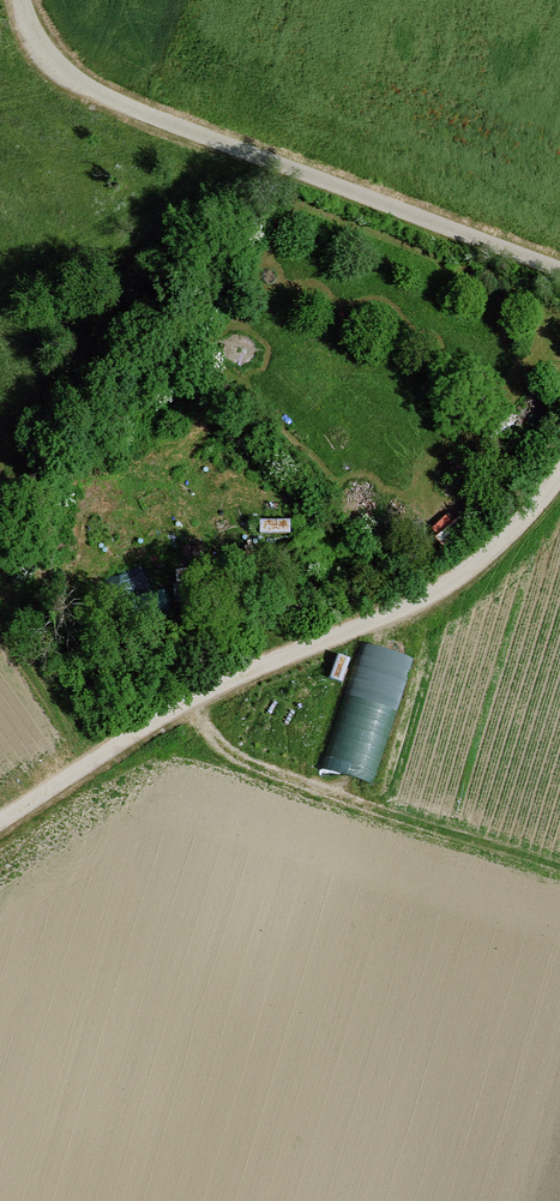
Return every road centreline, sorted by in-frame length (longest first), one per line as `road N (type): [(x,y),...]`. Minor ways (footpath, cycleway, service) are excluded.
road 1 (track): [(0,821),(189,700),(438,590),(494,549),(559,473)]
road 2 (track): [(21,0),(51,62),(99,95),(559,270)]
road 3 (track): [(189,700),(245,756),(559,865)]

